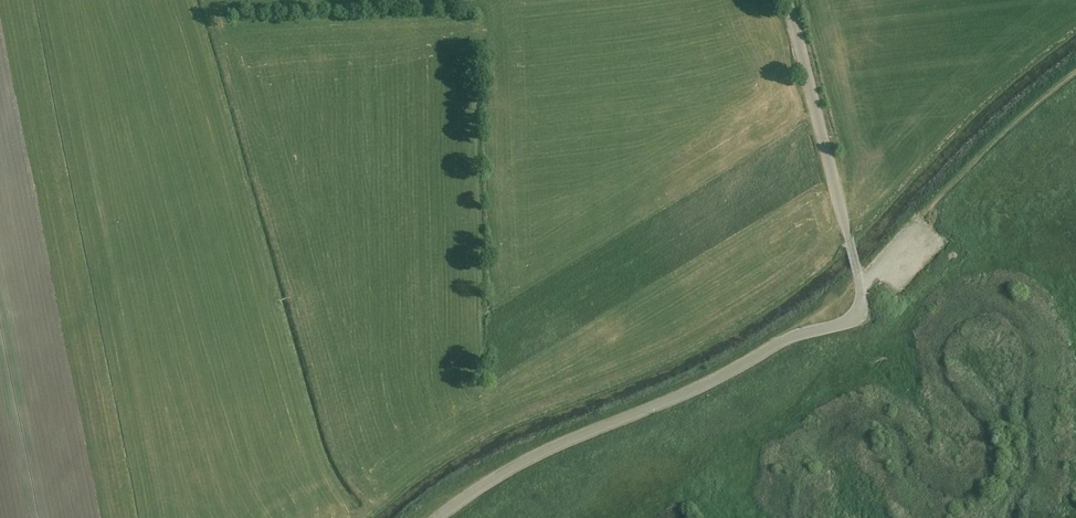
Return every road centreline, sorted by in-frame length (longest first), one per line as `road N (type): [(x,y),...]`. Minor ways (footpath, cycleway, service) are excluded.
road 1 (unclassified): [(440,517),(545,451),(859,314),(857,274),(788,0)]
road 2 (track): [(922,216),(1075,74)]

